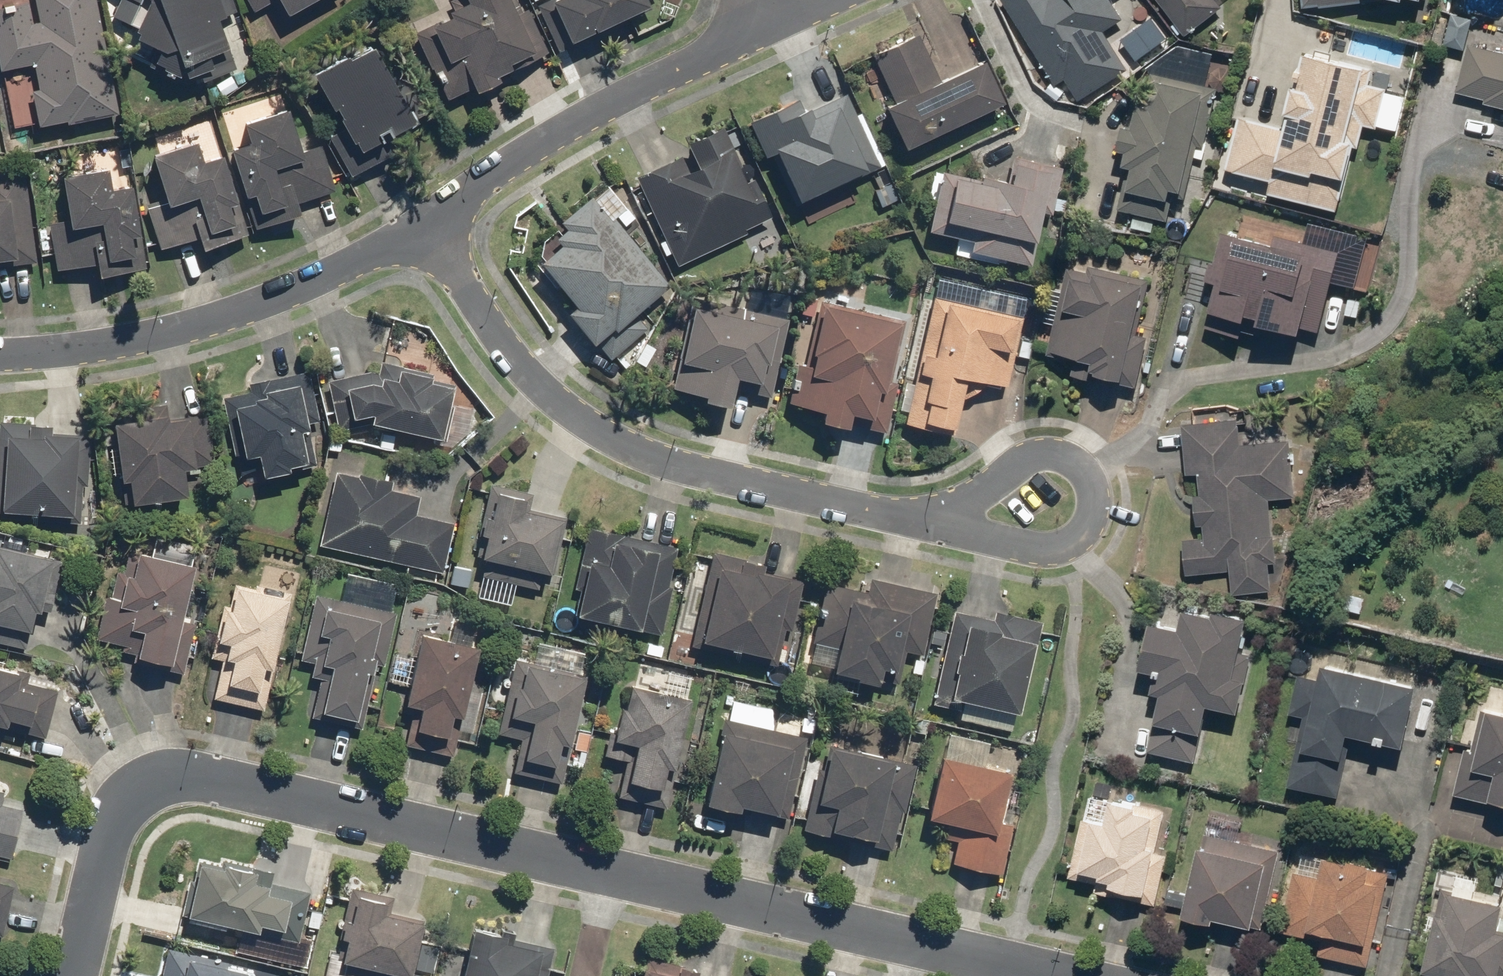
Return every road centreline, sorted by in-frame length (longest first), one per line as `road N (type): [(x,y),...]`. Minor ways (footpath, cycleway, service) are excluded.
road 1 (residential): [(1068,975),(204,778),(148,781),(114,813),(75,975)]
road 2 (residential): [(948,524),(636,455),(555,400),(504,349),(424,226)]
road 3 (residential): [(0,354),(205,325),(424,226)]
road 4 (residential): [(424,226),(559,130),(766,22)]
road 5 (residential): [(948,524),(1029,461),(1059,453),(1084,468),(1095,497),(1087,526),(1056,545),(1020,542)]

